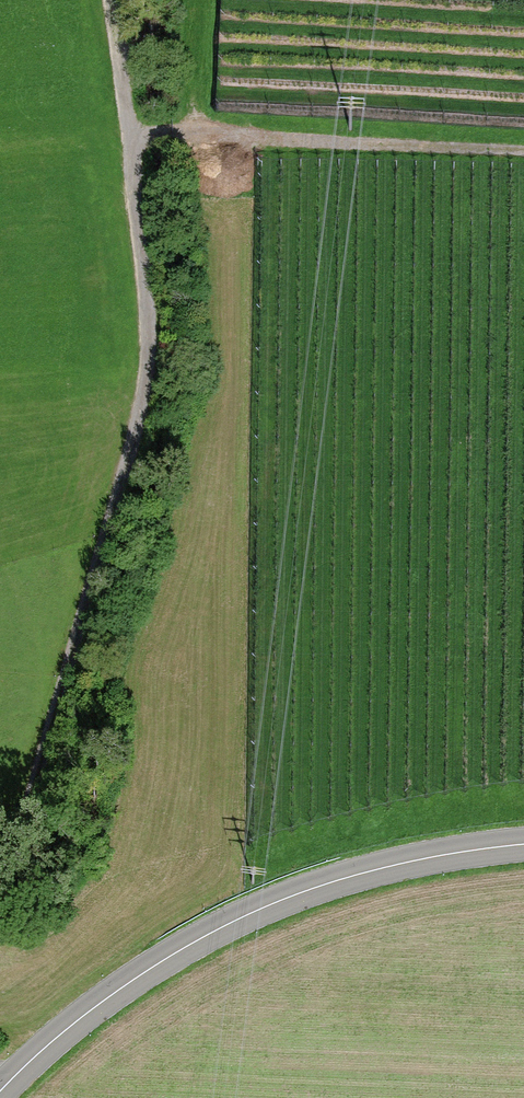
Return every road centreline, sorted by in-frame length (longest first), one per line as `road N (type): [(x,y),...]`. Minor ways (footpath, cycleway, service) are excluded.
road 1 (track): [(0,899),(148,383),(132,136),(110,0)]
road 2 (tertiary): [(0,1091),(84,1012),(199,937),(301,892),(394,864),(523,844)]
road 3 (track): [(523,151),(132,136)]

